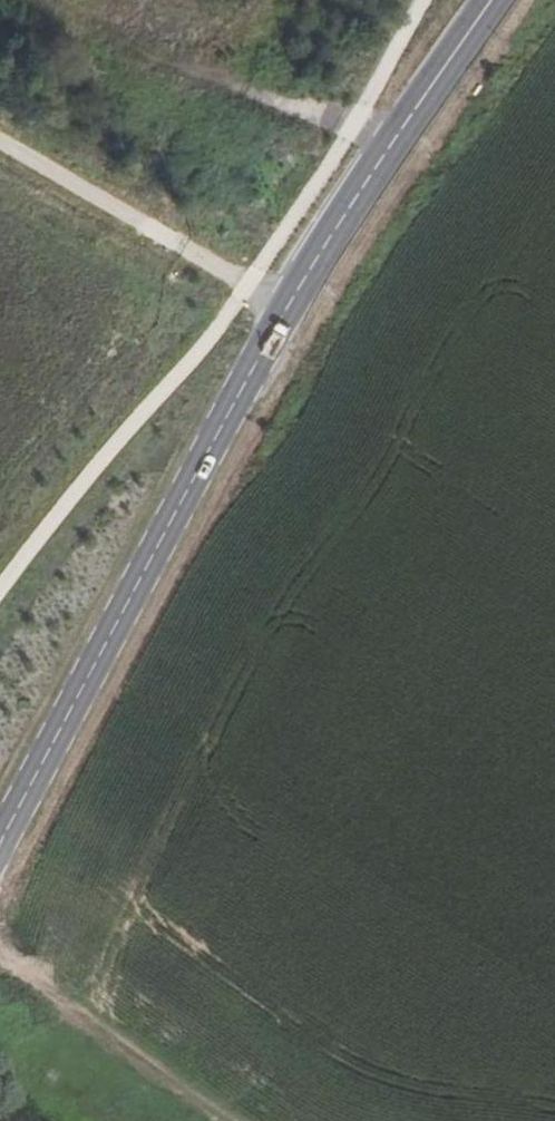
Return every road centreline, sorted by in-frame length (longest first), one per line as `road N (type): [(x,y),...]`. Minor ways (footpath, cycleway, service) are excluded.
road 1 (tertiary): [(0,847),(310,262),(491,0)]
road 2 (track): [(286,306),(0,144)]
road 3 (track): [(0,963),(225,1120)]

